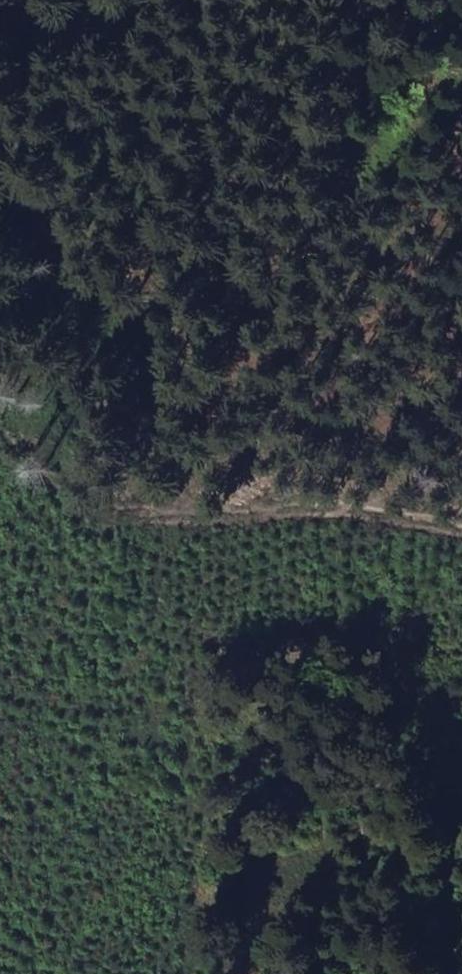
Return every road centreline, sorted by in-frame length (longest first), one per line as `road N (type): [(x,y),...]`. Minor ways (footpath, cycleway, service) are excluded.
road 1 (track): [(461,485),(156,448),(0,315)]
road 2 (track): [(161,0),(79,54),(0,11)]

